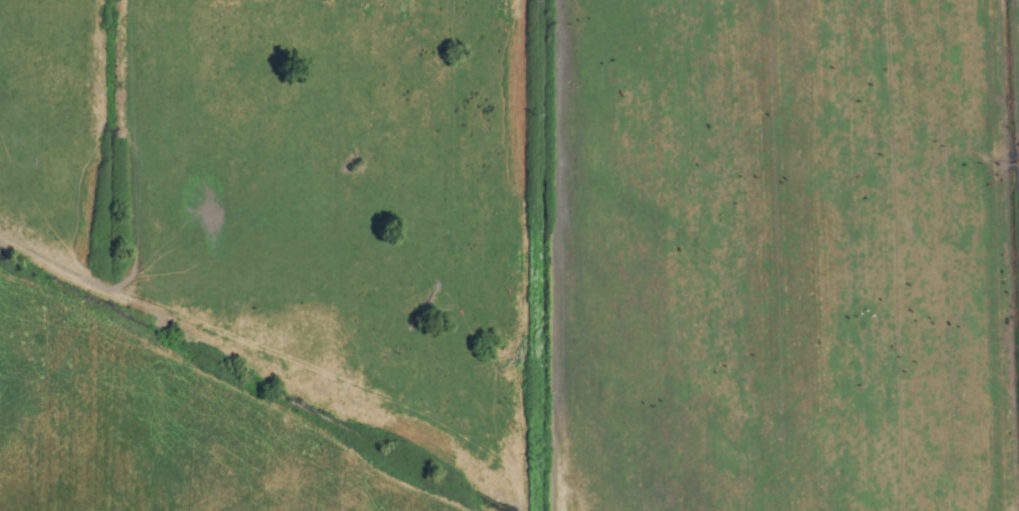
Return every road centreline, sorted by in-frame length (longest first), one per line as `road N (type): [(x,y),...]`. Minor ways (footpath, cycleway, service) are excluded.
road 1 (track): [(0,235),(112,291)]

